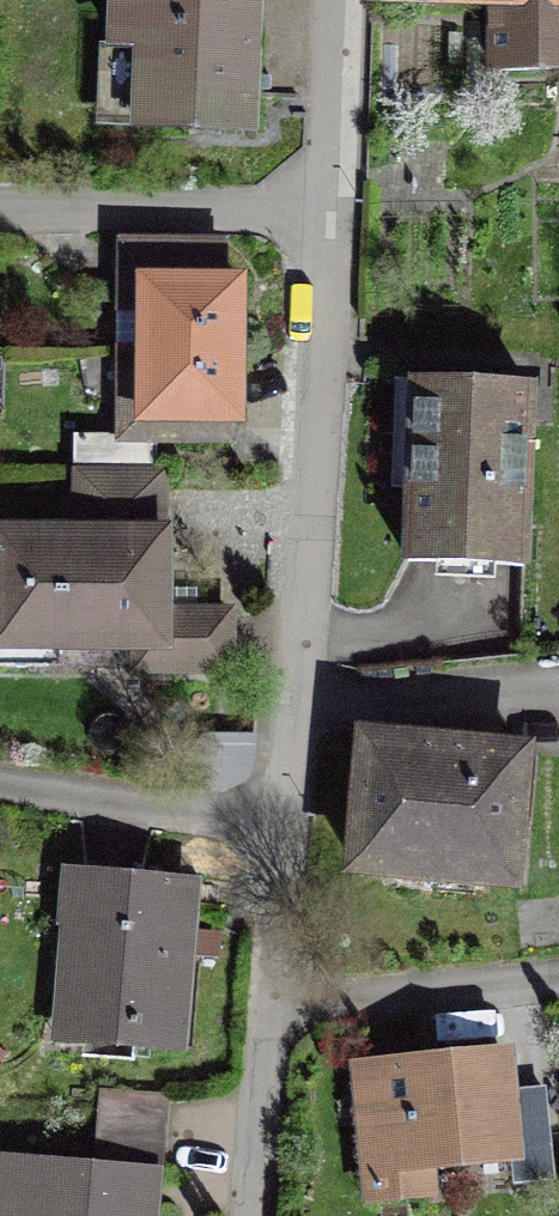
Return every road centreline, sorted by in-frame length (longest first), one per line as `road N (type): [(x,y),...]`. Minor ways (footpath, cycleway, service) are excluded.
road 1 (residential): [(329,210),(285,822)]
road 2 (residential): [(285,822),(249,1215)]
road 3 (residential): [(329,210),(0,206)]
road 4 (residential): [(285,822),(0,788)]
road 5 (residential): [(340,0),(329,210)]

